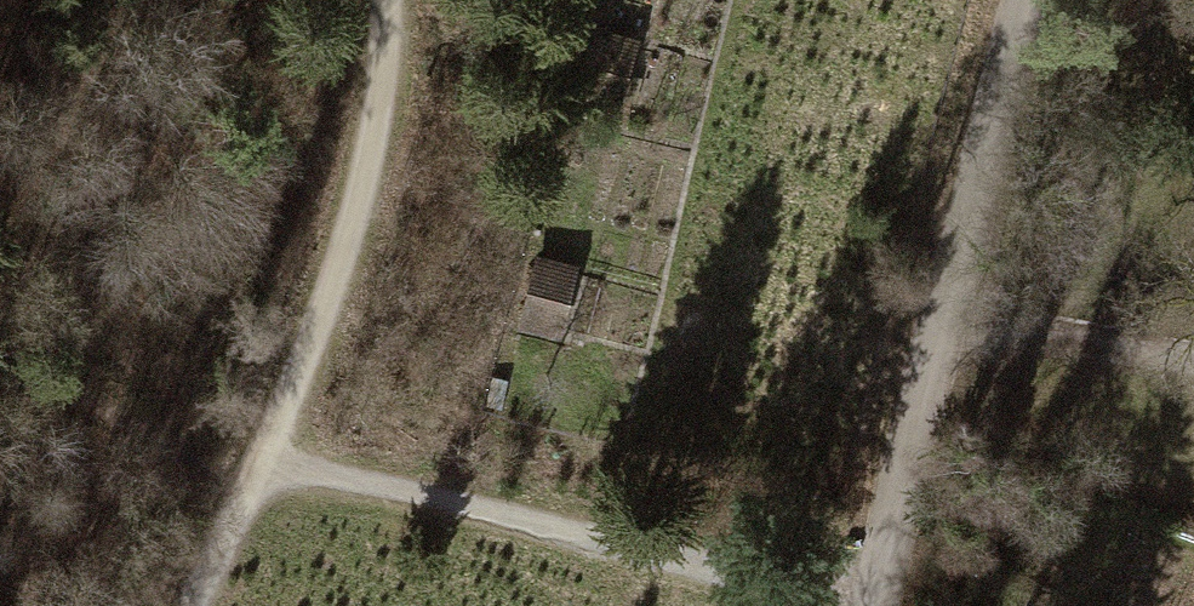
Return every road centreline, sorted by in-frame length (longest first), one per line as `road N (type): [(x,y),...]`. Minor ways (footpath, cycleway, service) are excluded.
road 1 (unclassified): [(871,605),(1029,0)]
road 2 (track): [(254,480),(447,510),(812,605)]
road 3 (track): [(381,0),(377,150),(254,480)]
road 4 (track): [(195,605),(254,480)]

